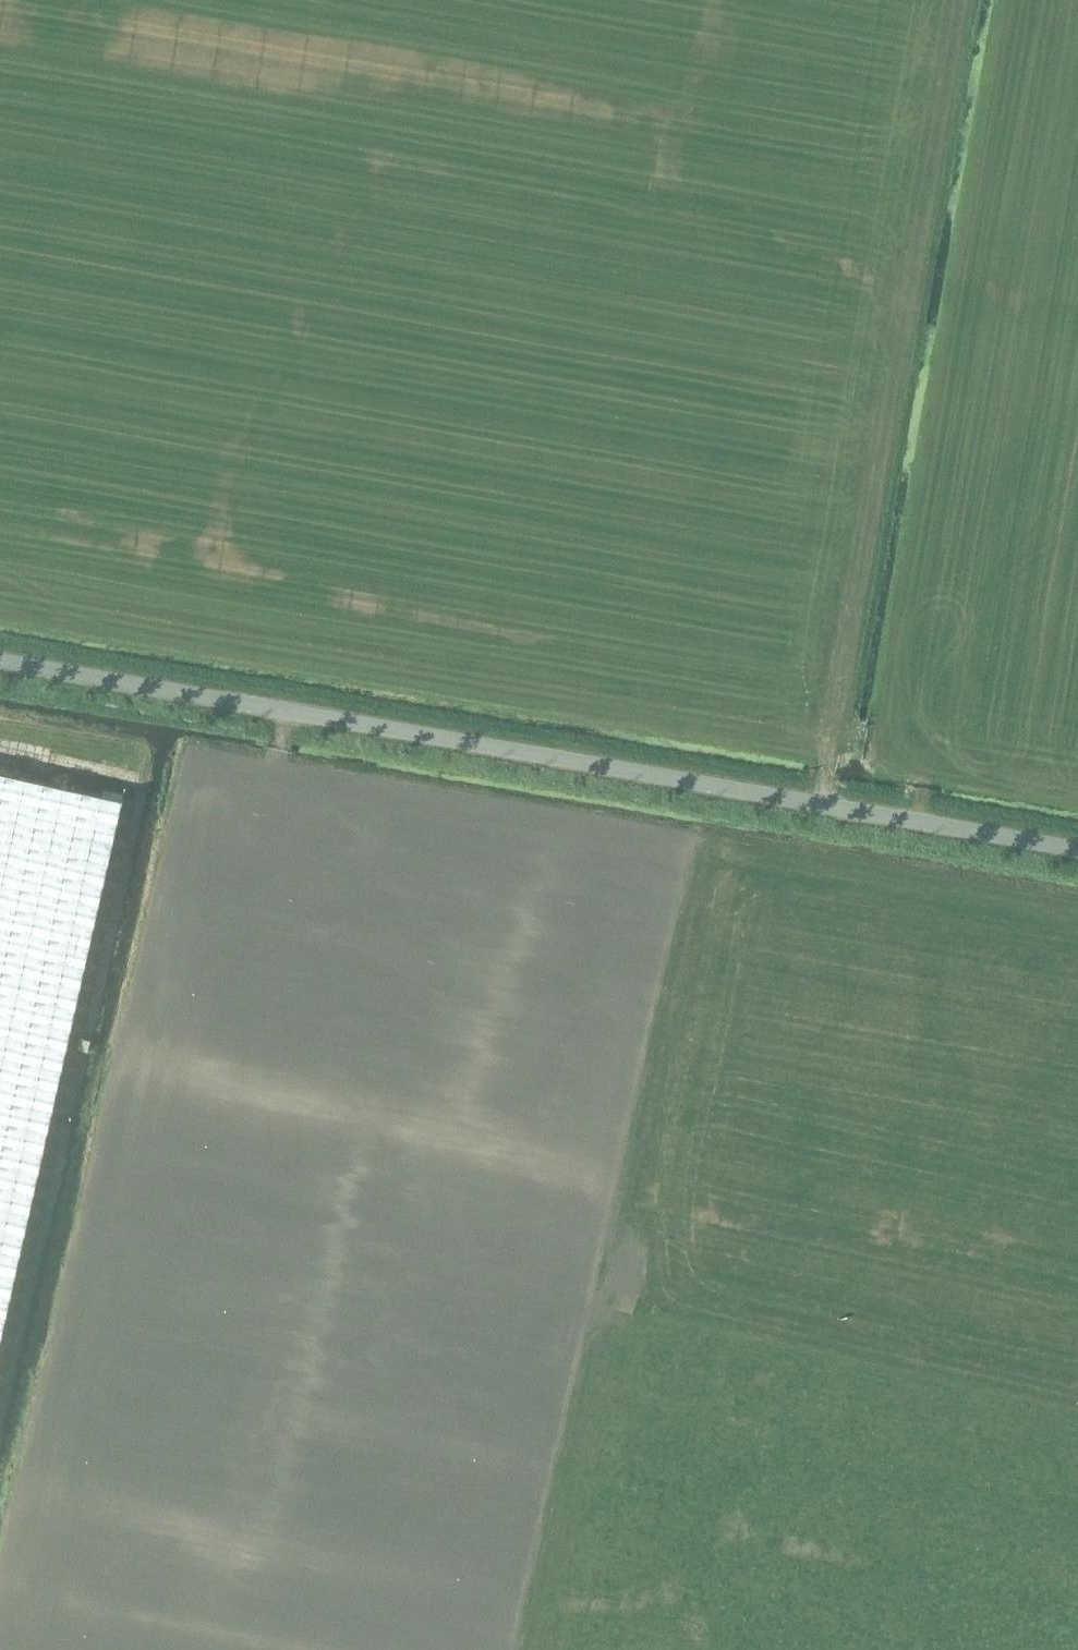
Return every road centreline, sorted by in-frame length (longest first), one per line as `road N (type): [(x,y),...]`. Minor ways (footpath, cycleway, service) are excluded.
road 1 (unclassified): [(1077,847),(0,662)]

